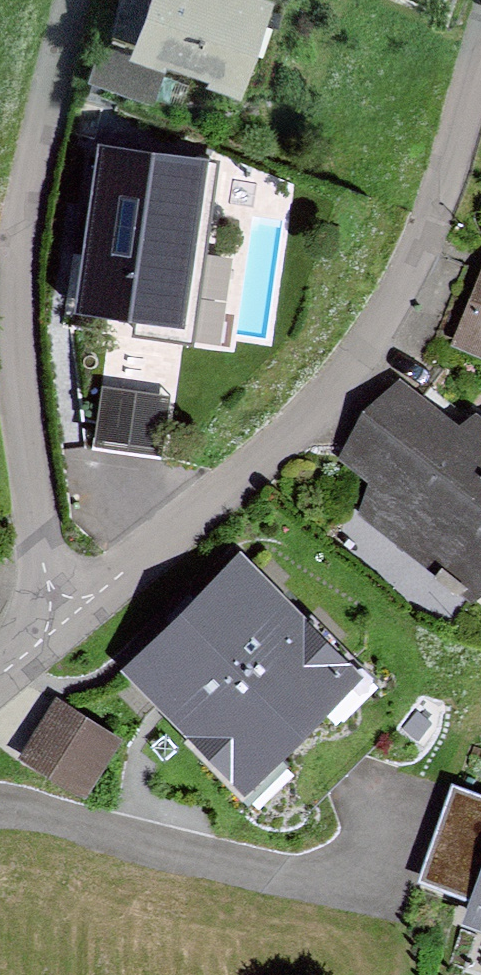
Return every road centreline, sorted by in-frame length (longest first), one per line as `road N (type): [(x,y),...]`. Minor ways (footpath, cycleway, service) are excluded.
road 1 (residential): [(52,626),(346,380),(396,297),(449,166),(480,40)]
road 2 (residential): [(52,626),(15,361),(18,279),(69,0)]

